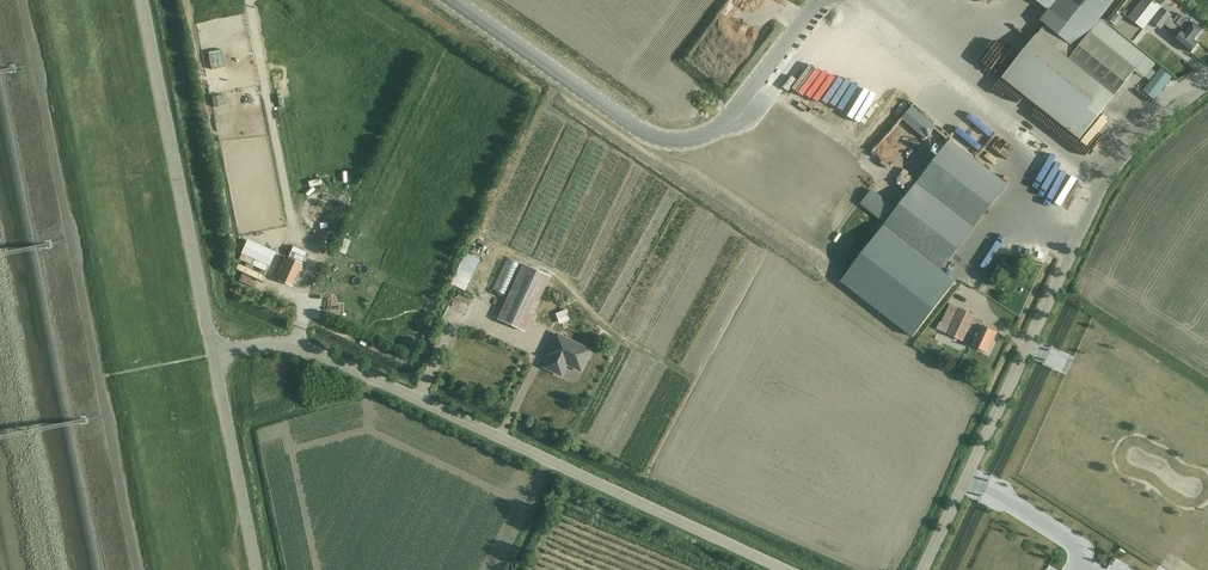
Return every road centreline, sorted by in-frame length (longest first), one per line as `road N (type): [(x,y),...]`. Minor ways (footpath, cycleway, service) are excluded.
road 1 (residential): [(787,569),(314,352),(296,346),(214,354)]
road 2 (unclassified): [(139,569),(25,0)]
road 3 (residential): [(1207,82),(1103,177),(921,569)]
road 4 (residential): [(214,354),(140,0)]
road 5 (unclassified): [(259,569),(214,354)]

